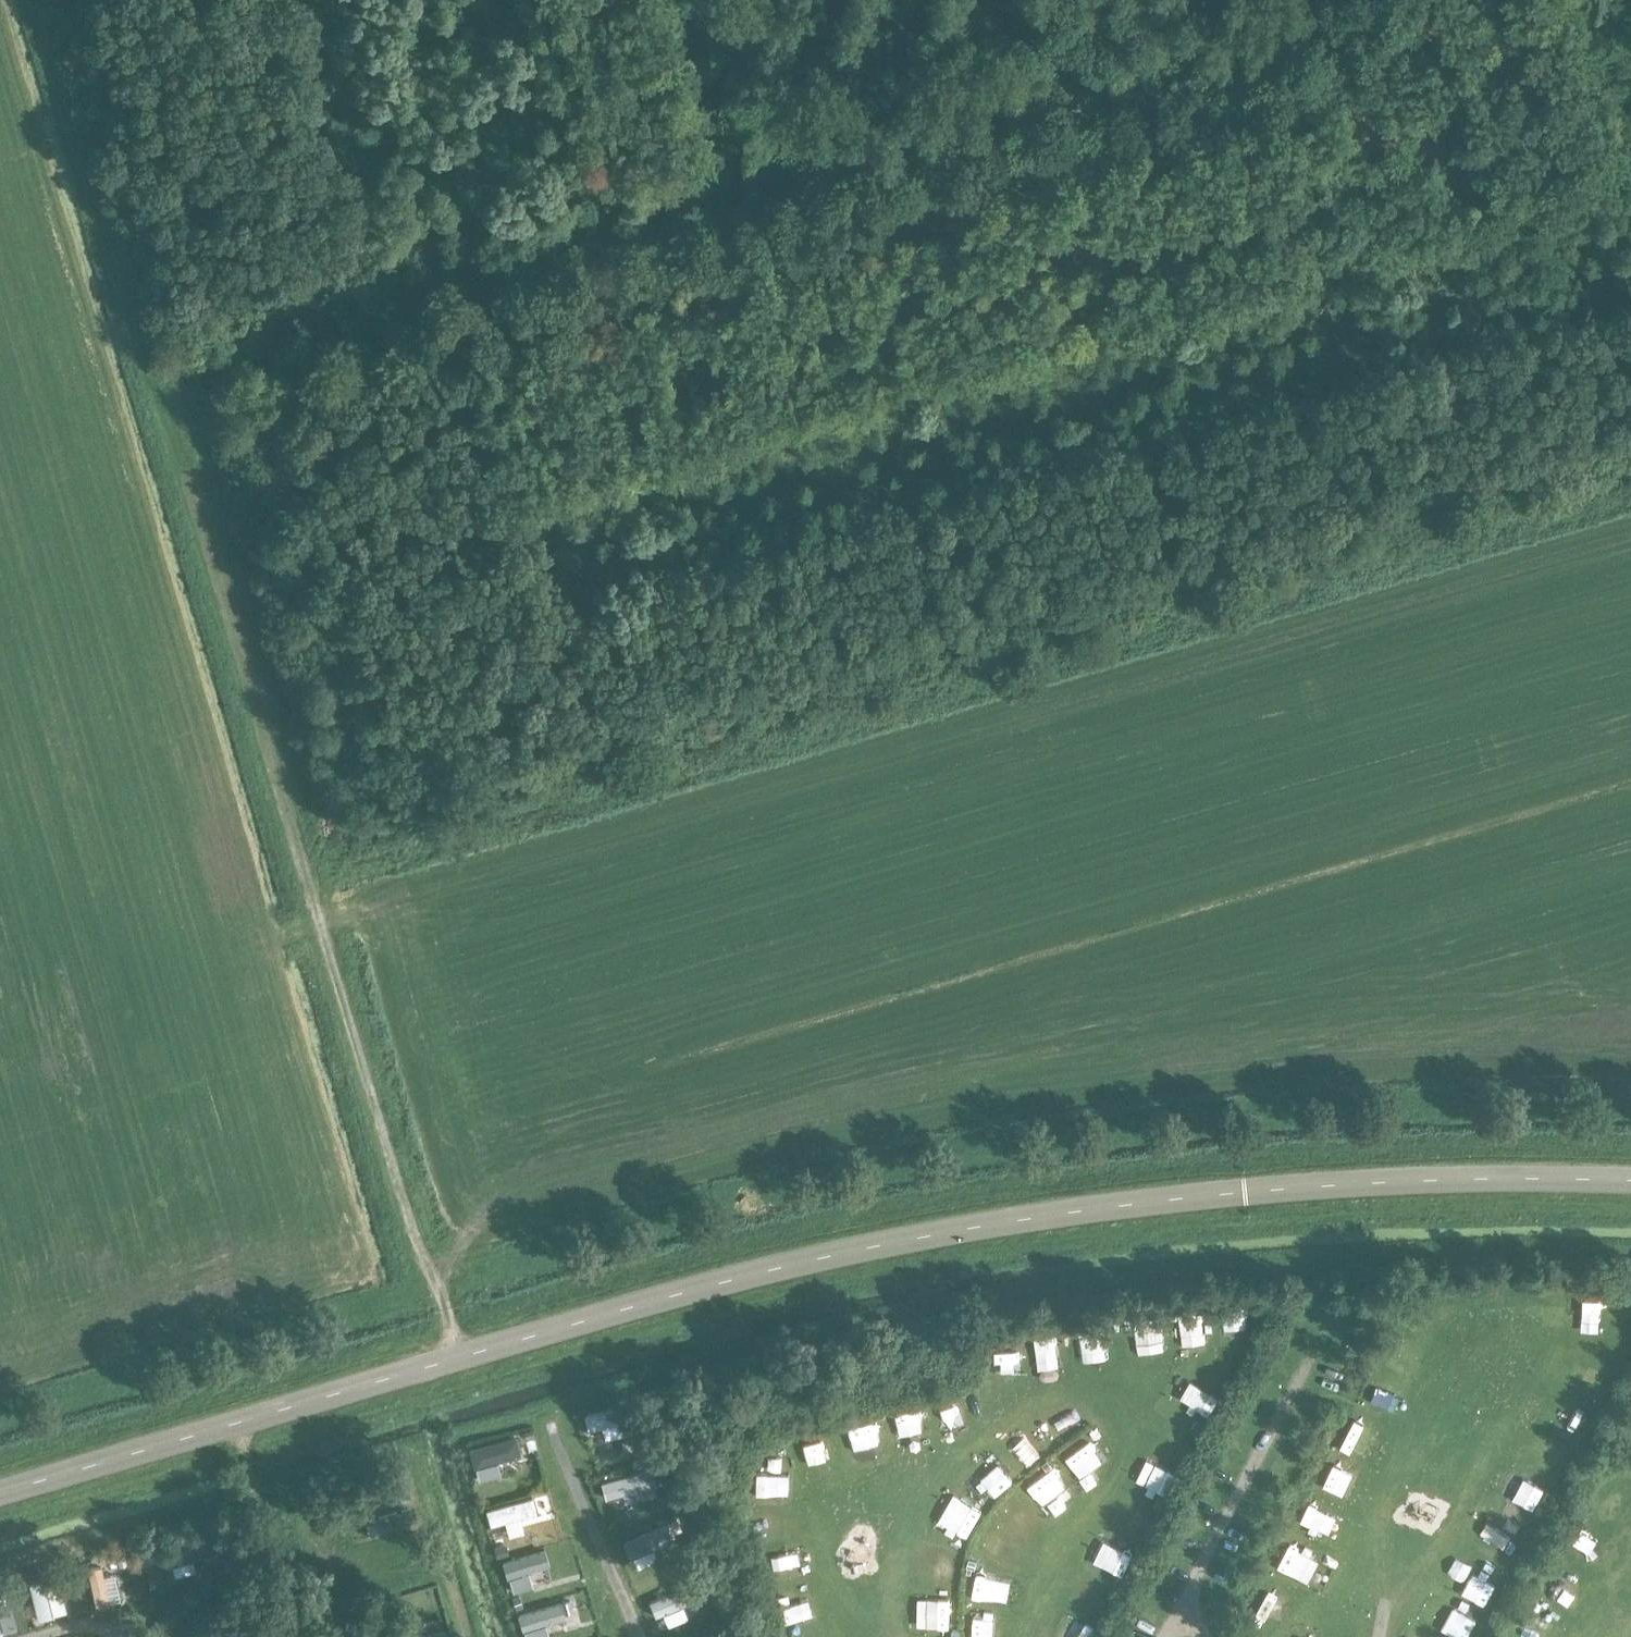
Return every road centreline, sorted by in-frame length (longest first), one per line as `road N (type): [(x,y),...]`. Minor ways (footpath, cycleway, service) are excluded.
road 1 (unclassified): [(0,1492),(757,1270),(991,1224),(1230,1191),(1438,1177),(1630,1181)]

